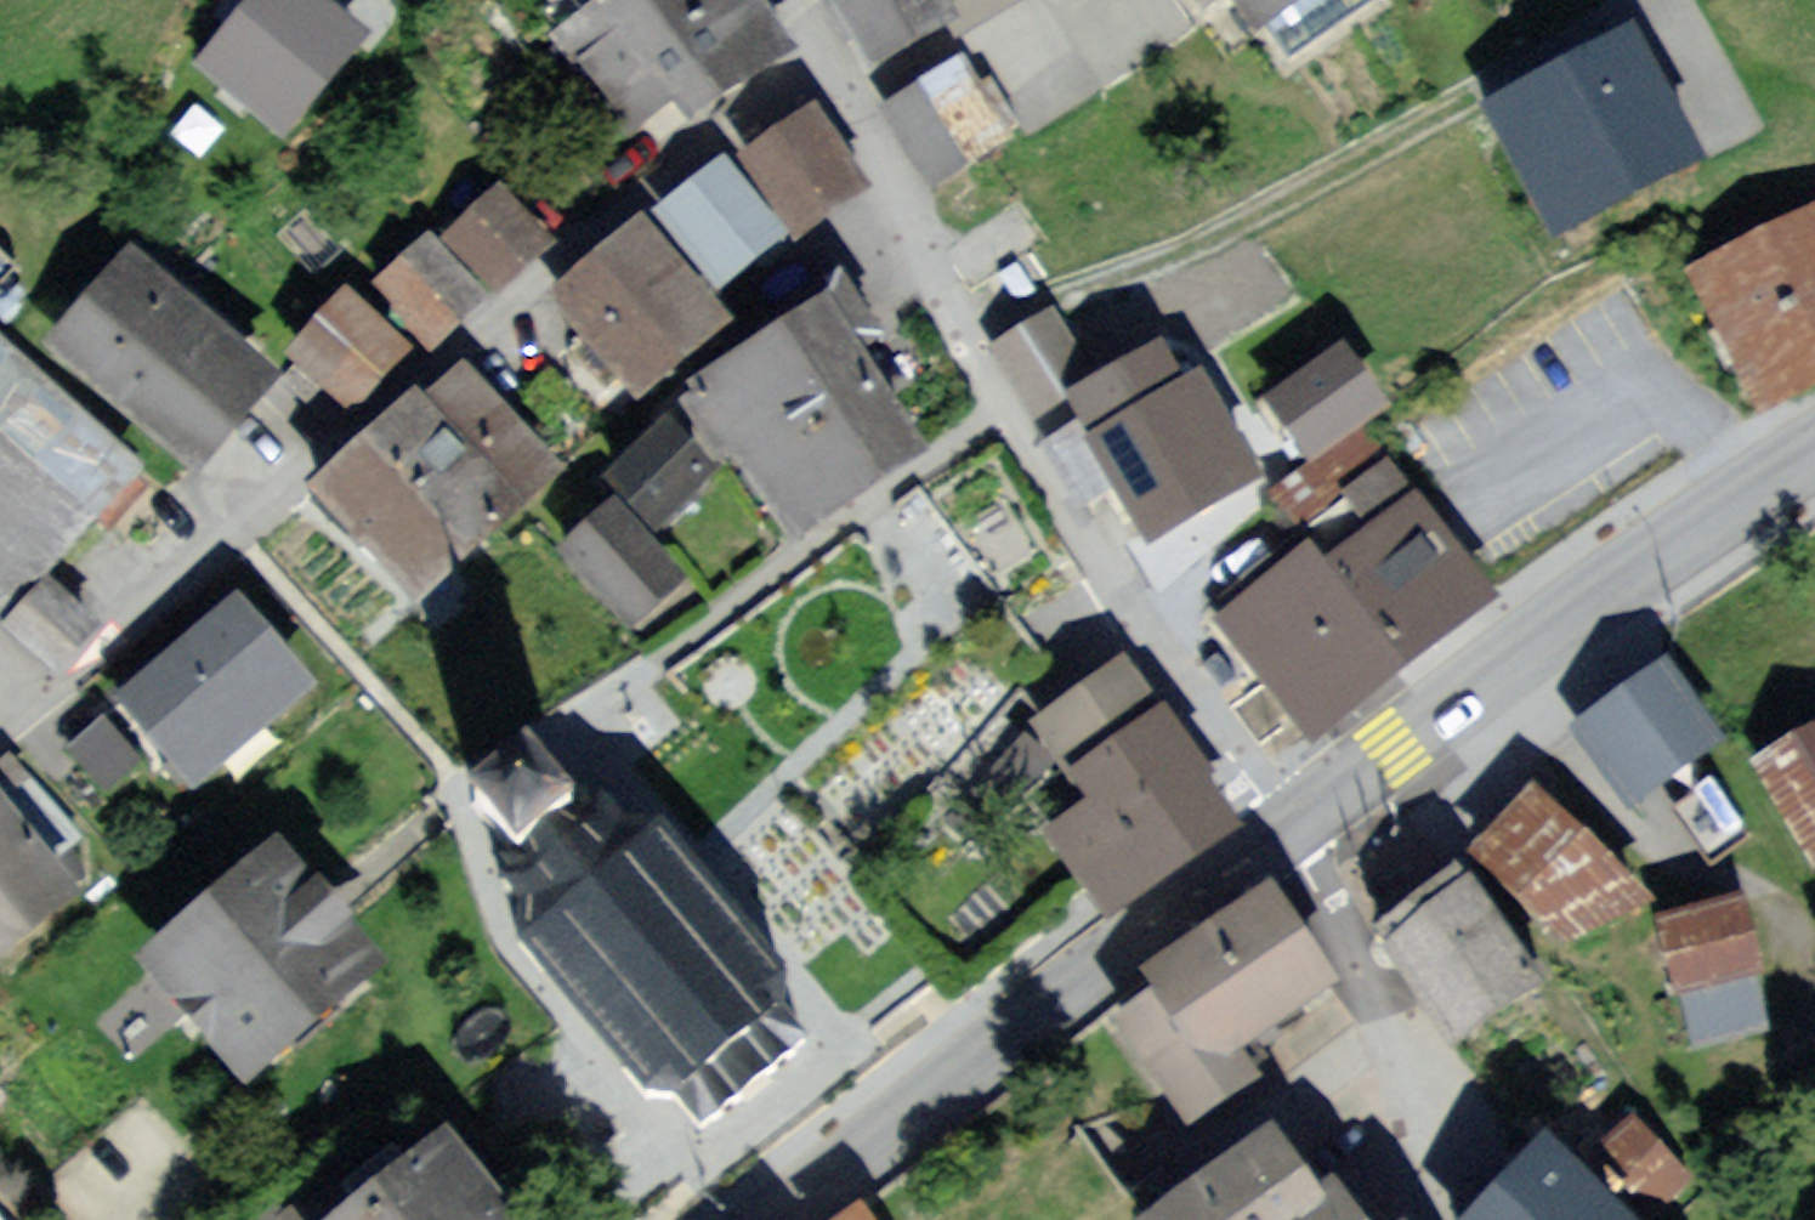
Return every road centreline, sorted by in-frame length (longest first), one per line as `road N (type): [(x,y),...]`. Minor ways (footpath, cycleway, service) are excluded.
road 1 (residential): [(836,69),(742,117),(591,235),(0,733)]
road 2 (residential): [(1296,828),(1067,508),(908,248),(886,168),(836,69)]
road 3 (primary): [(784,1219),(1296,828)]
road 4 (primary): [(1296,828),(1639,568),(1814,457)]
road 5 (residential): [(1296,828),(1396,1027),(1418,1189),(1433,1219)]

